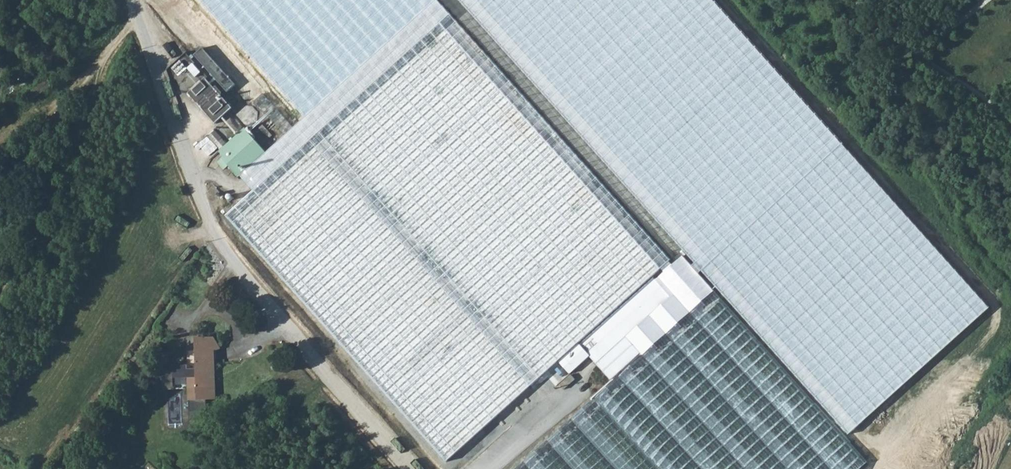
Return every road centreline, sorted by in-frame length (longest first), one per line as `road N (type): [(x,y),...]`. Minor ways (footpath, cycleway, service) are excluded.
road 1 (unclassified): [(297,346),(214,225),(131,0)]
road 2 (track): [(0,301),(113,53),(142,33)]
road 3 (track): [(410,468),(297,346)]

